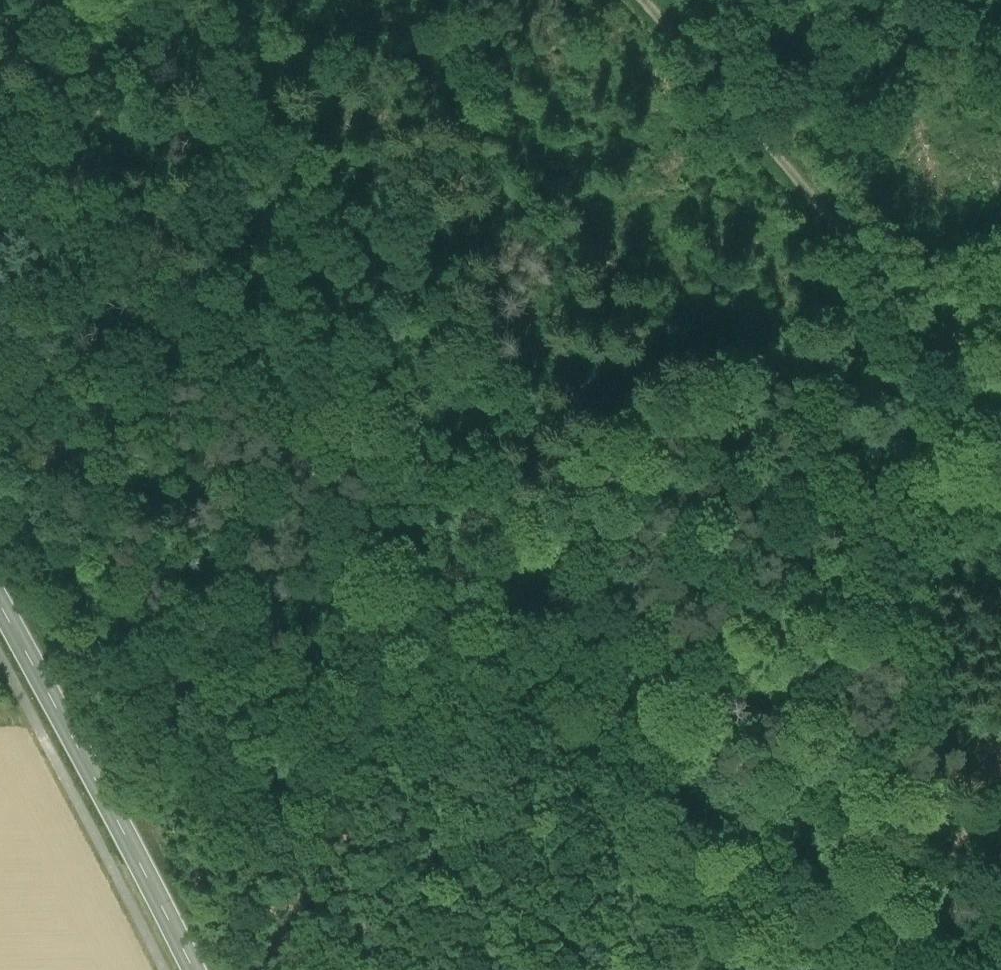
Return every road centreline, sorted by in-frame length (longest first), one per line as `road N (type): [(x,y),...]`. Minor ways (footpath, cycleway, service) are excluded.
road 1 (track): [(643,0),(1000,417)]
road 2 (tertiary): [(0,605),(193,969)]

